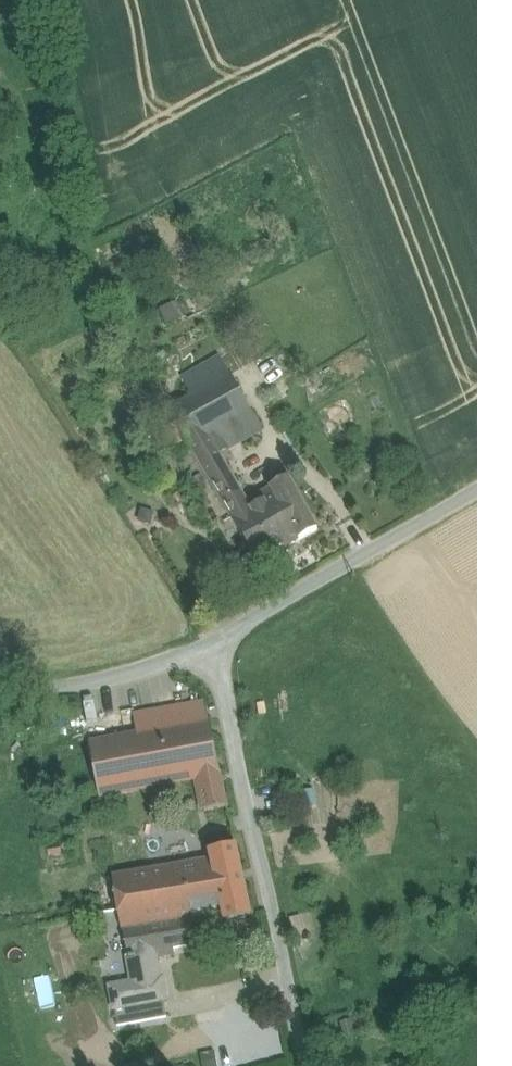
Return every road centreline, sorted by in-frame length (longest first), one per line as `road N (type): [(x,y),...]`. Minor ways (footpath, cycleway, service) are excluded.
road 1 (unclassified): [(207,656),(301,1065)]
road 2 (unclassified): [(511,478),(207,656)]
road 3 (unclassified): [(207,656),(0,700)]

